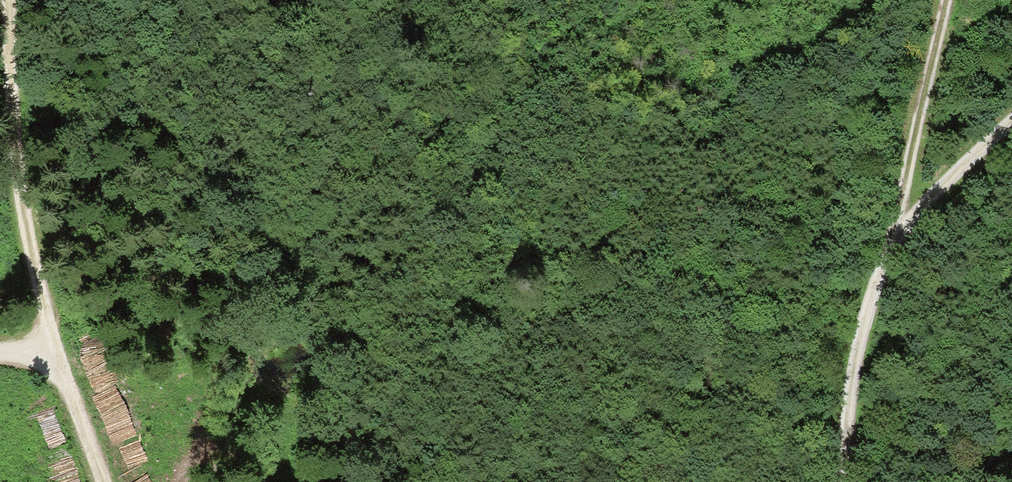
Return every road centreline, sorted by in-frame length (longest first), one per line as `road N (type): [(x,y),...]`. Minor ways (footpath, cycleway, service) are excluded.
road 1 (track): [(4,0),(20,232),(45,345)]
road 2 (track): [(840,481),(844,392),(892,231)]
road 3 (track): [(892,231),(942,0)]
road 4 (track): [(892,231),(1011,116)]
road 5 (track): [(45,345),(97,481)]

